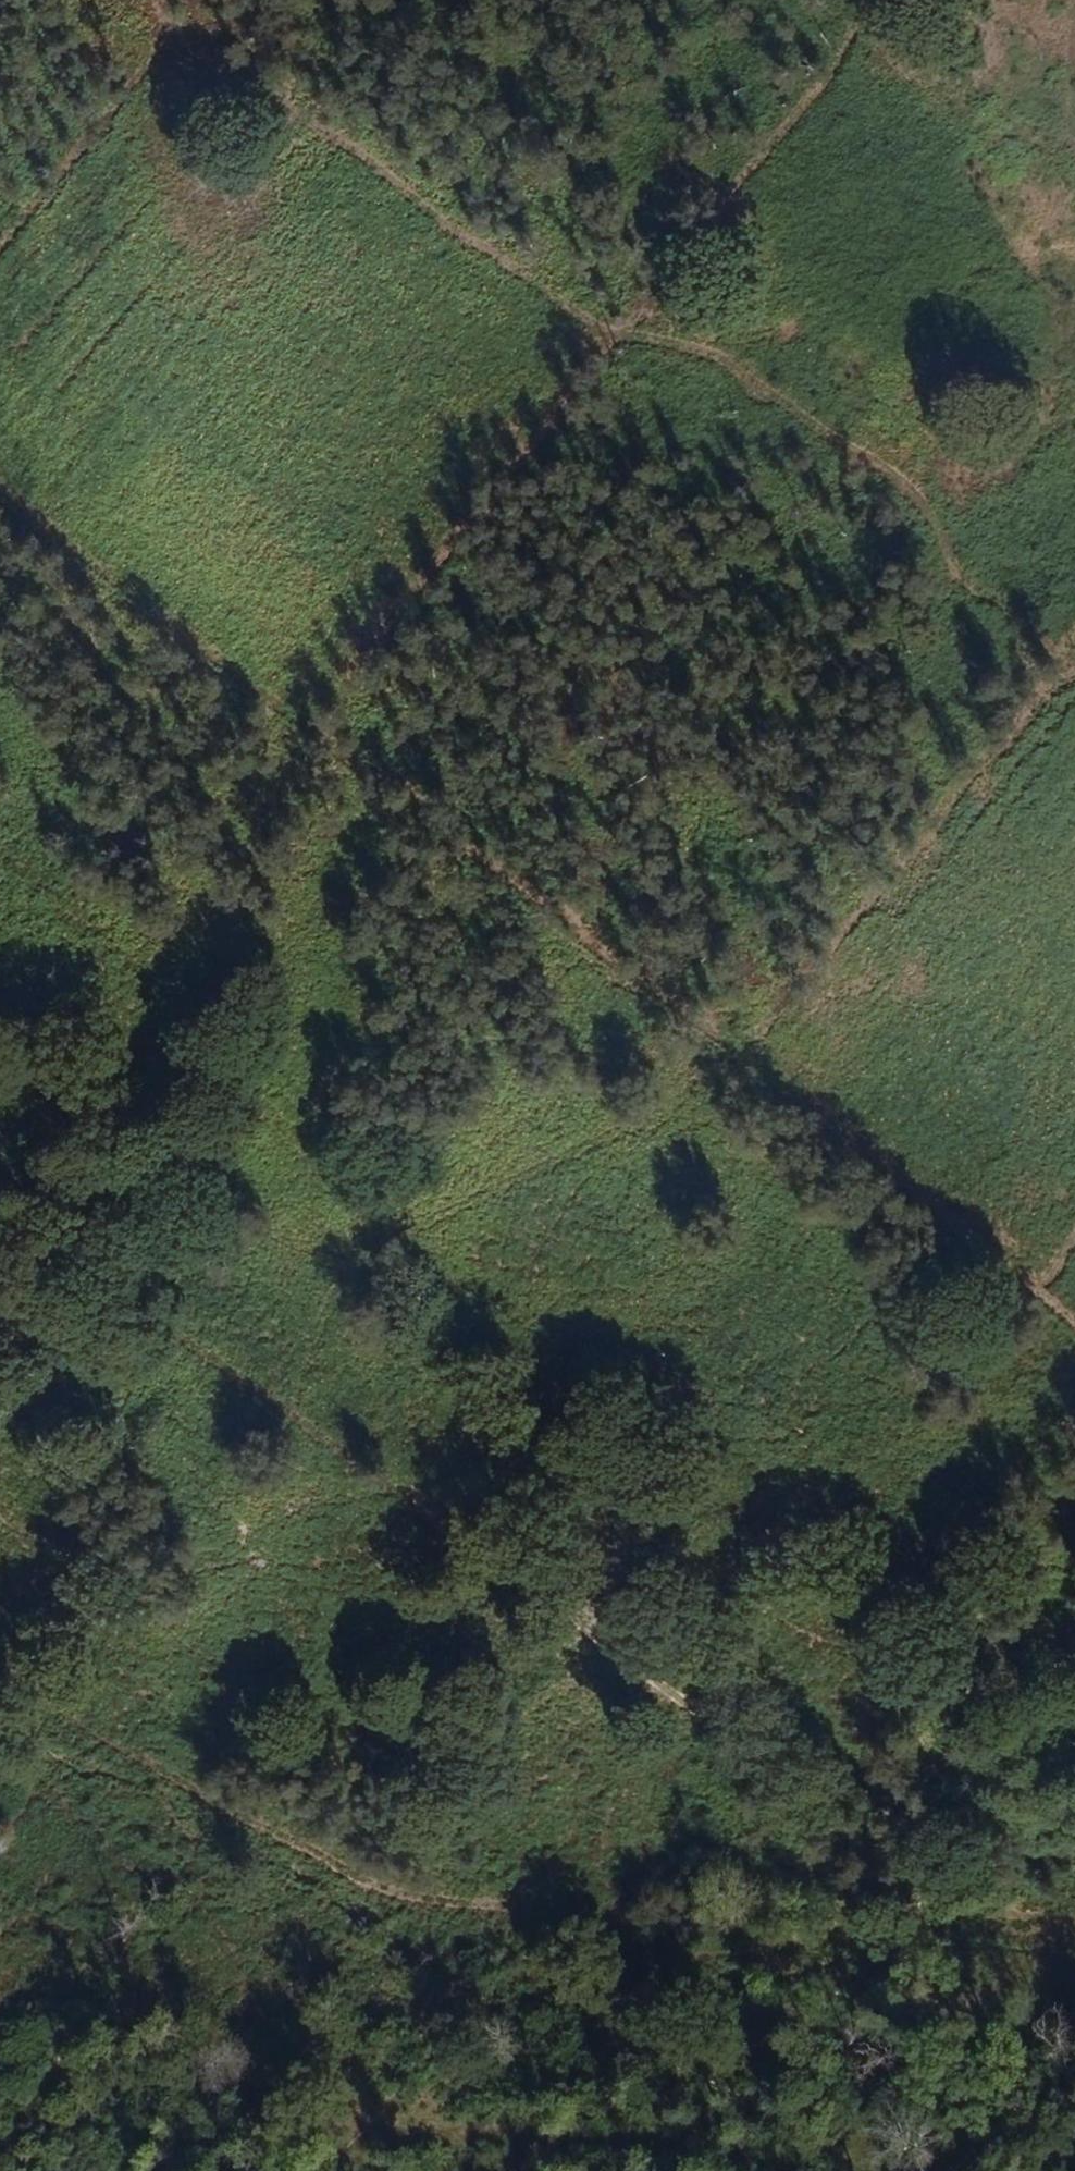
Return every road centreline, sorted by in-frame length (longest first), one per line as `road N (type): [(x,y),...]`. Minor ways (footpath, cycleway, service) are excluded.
road 1 (track): [(0,1217),(1074,1991)]
road 2 (track): [(955,2170),(1074,2012)]

